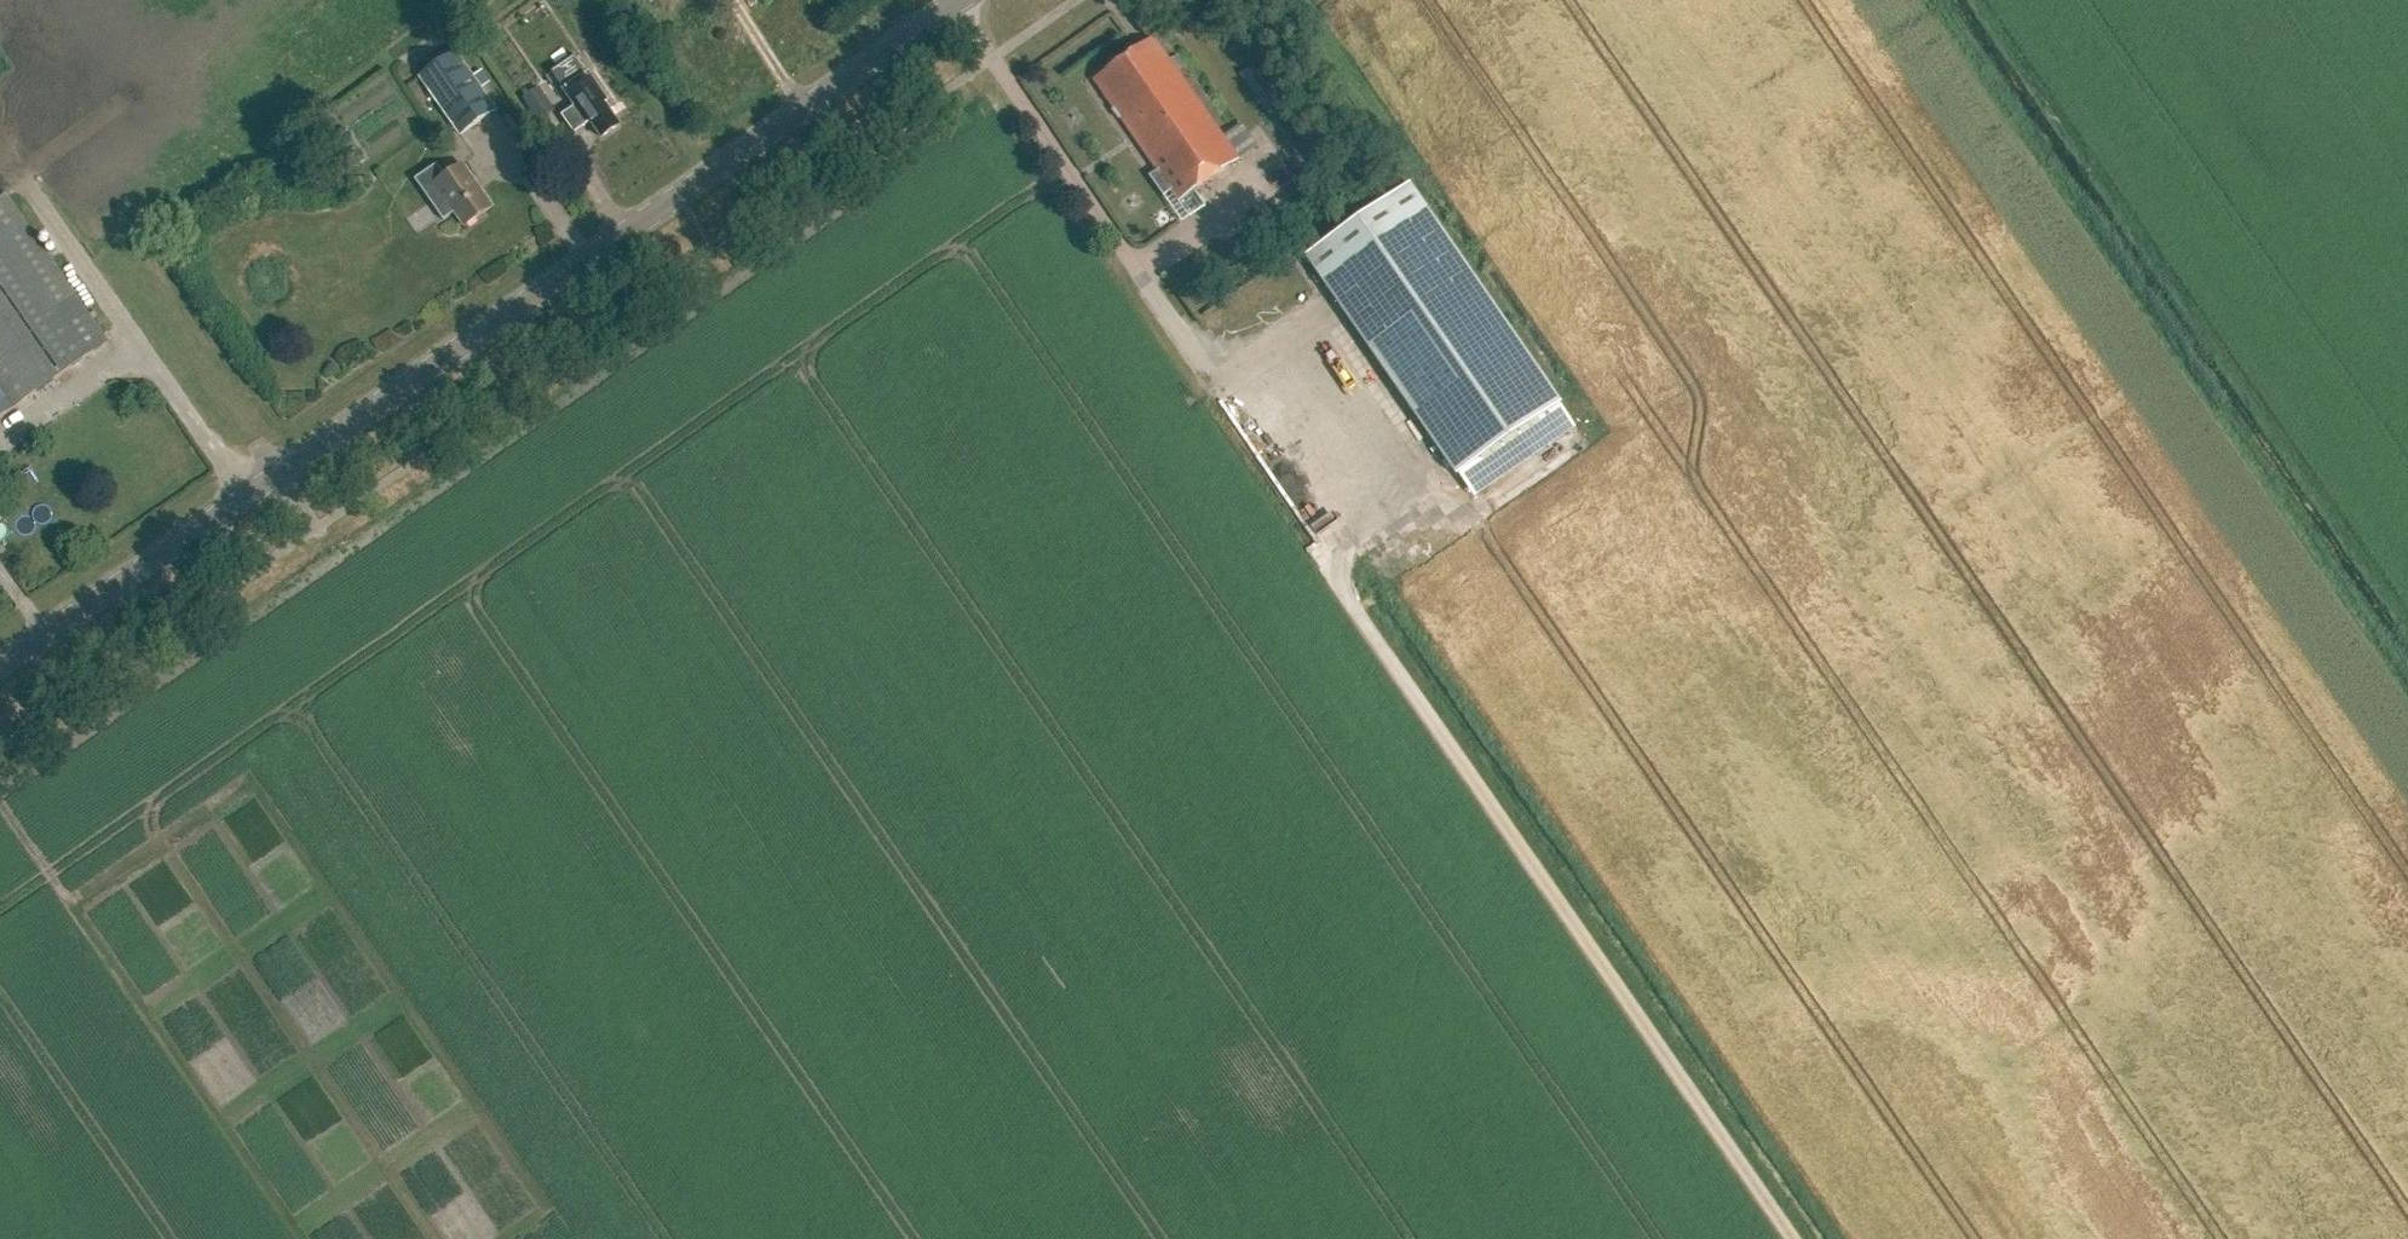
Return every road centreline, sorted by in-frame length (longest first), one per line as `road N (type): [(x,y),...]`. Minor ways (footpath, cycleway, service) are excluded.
road 1 (tertiary): [(0,665),(960,0)]

